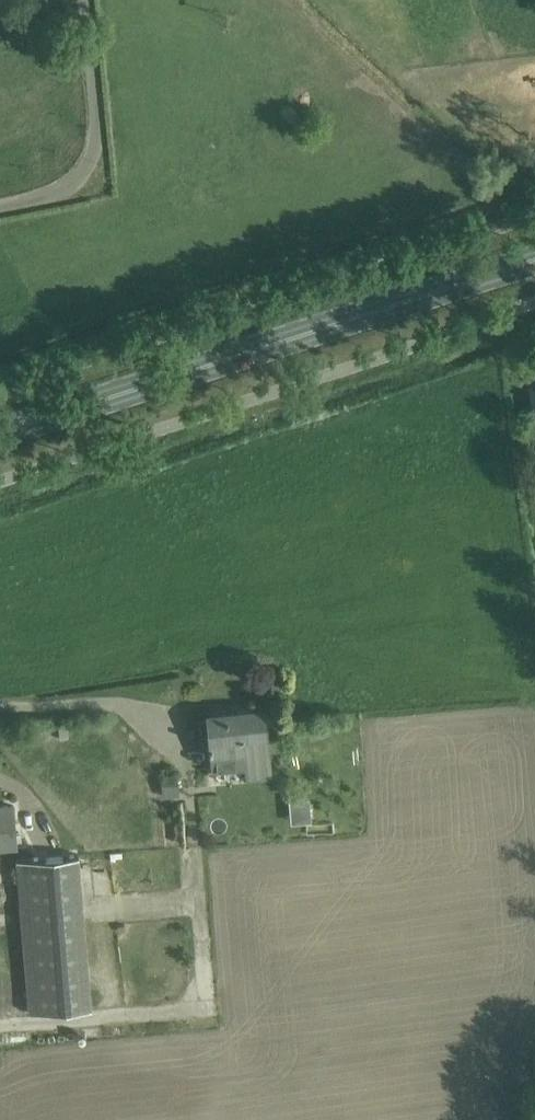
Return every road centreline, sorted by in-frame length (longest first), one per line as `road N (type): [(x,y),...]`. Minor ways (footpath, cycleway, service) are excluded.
road 1 (primary): [(0,433),(534,260)]
road 2 (unclassified): [(0,205),(60,192),(94,150),(85,0)]

